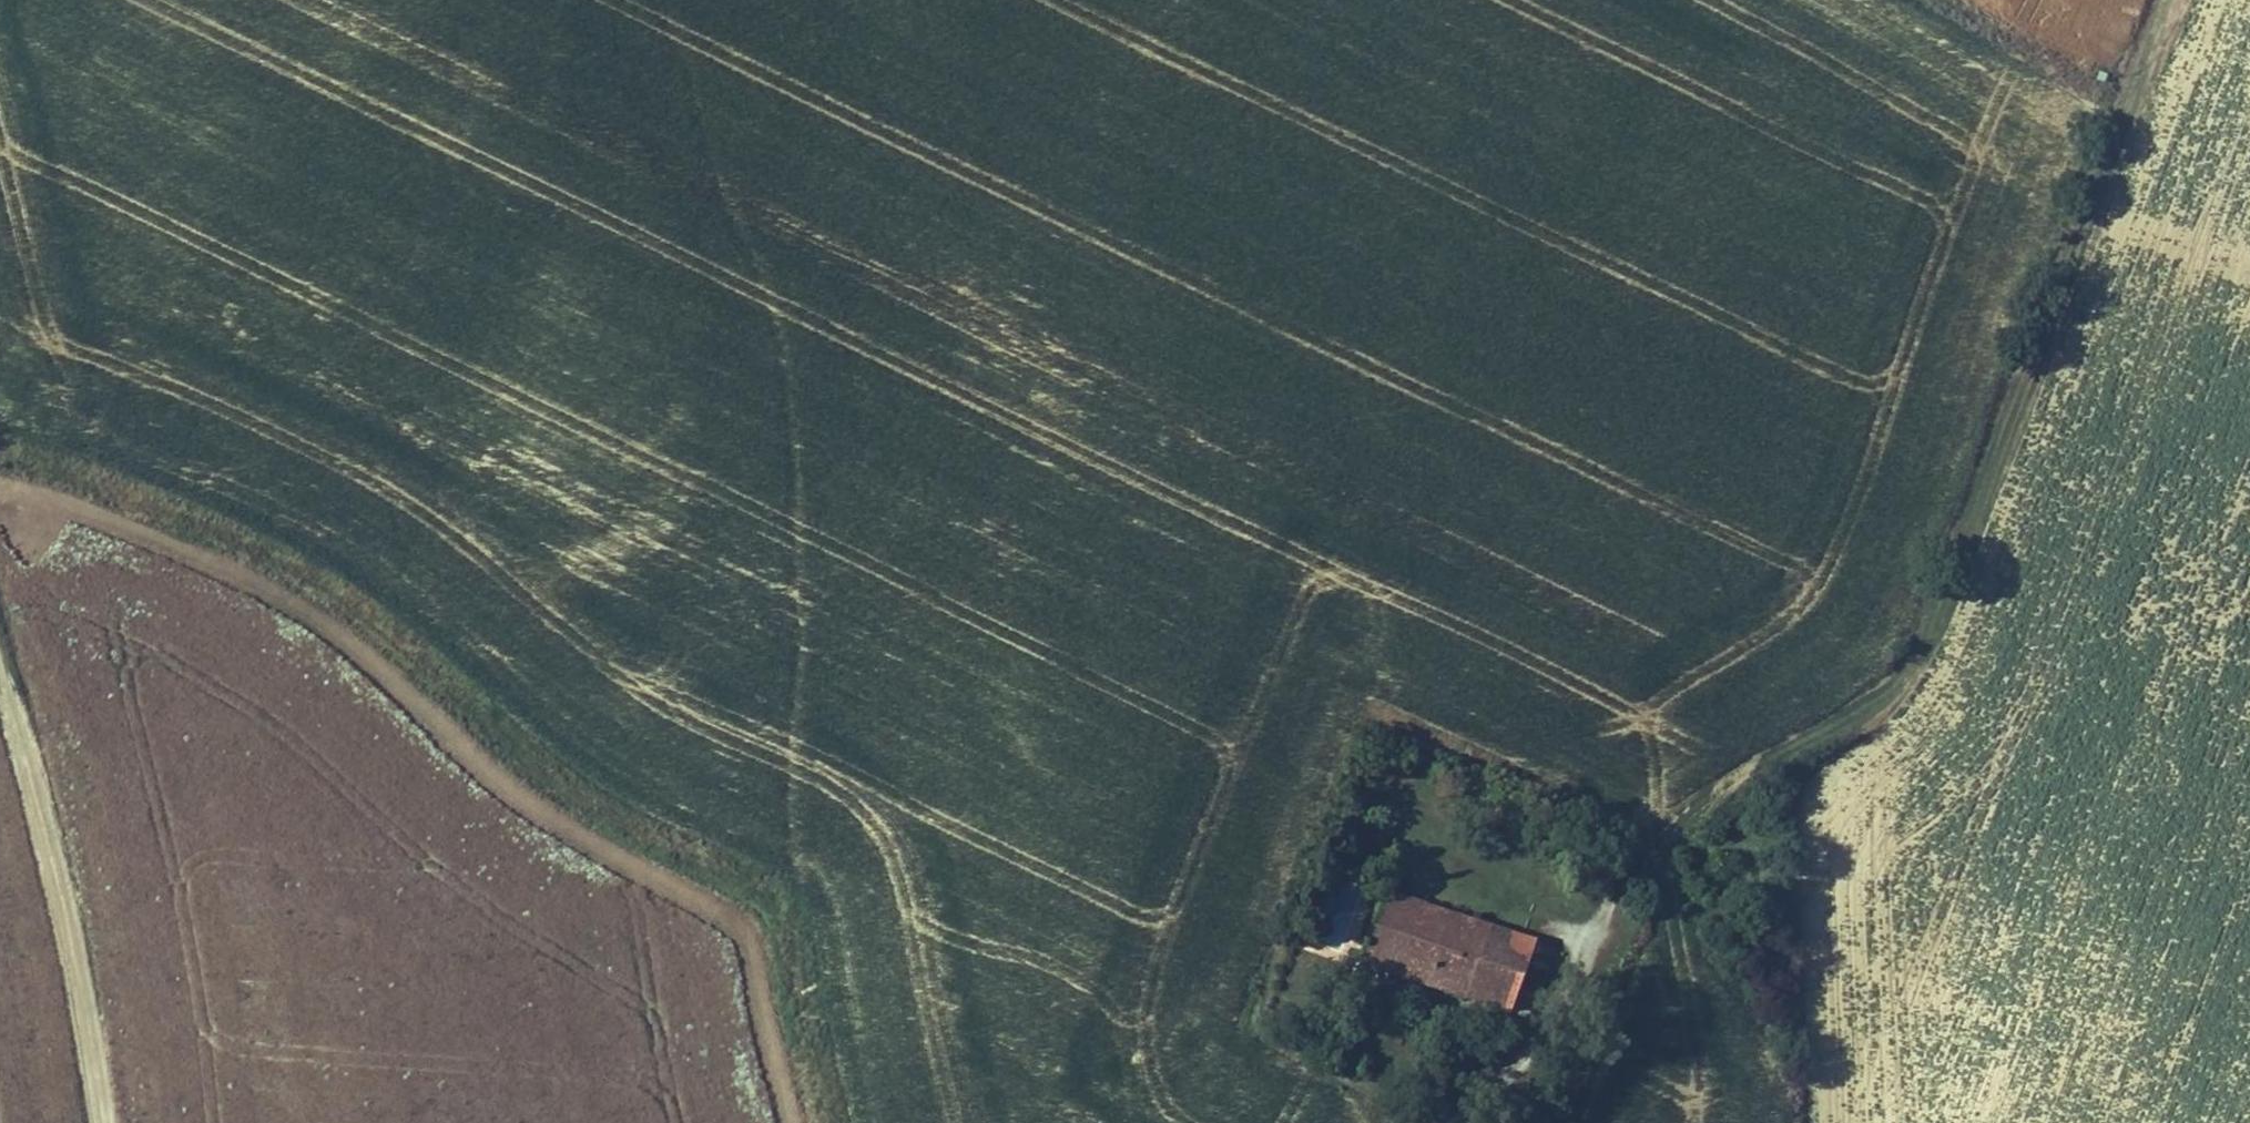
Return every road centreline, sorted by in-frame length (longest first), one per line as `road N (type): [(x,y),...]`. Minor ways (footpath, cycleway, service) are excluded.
road 1 (track): [(2166,0),(1928,639),(1900,684),(1716,791),(1628,869)]
road 2 (track): [(106,1122),(0,638)]
road 3 (unclassified): [(1628,869),(1556,1008),(1457,1122)]

